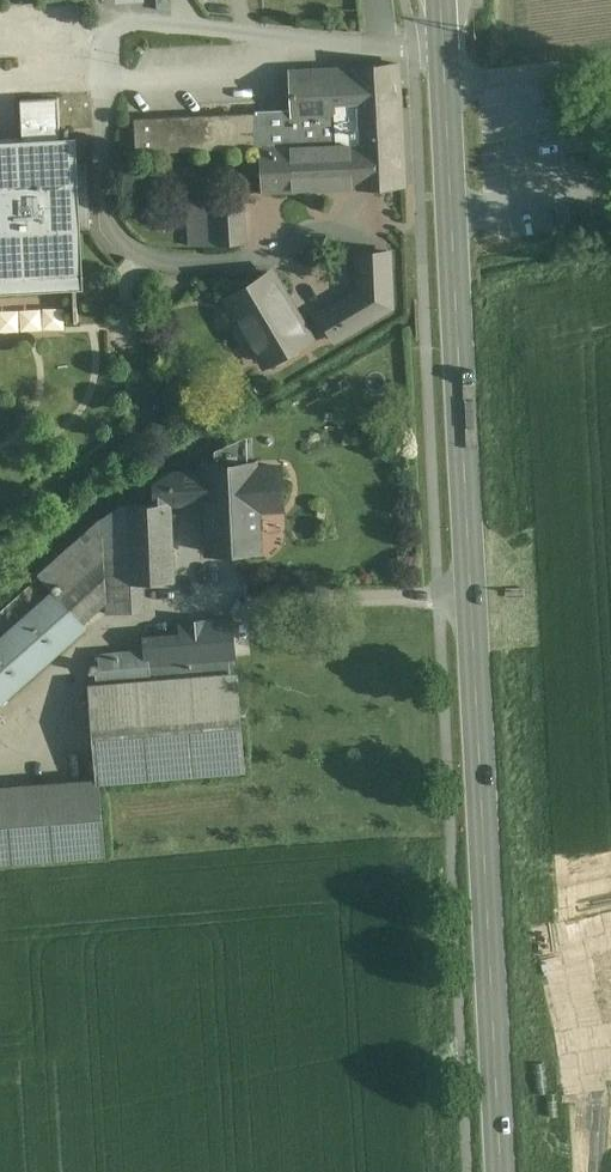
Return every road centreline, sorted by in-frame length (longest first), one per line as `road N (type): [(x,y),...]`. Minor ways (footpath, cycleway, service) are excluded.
road 1 (secondary): [(445,84),(499,1171)]
road 2 (unclassified): [(610,60),(445,84)]

